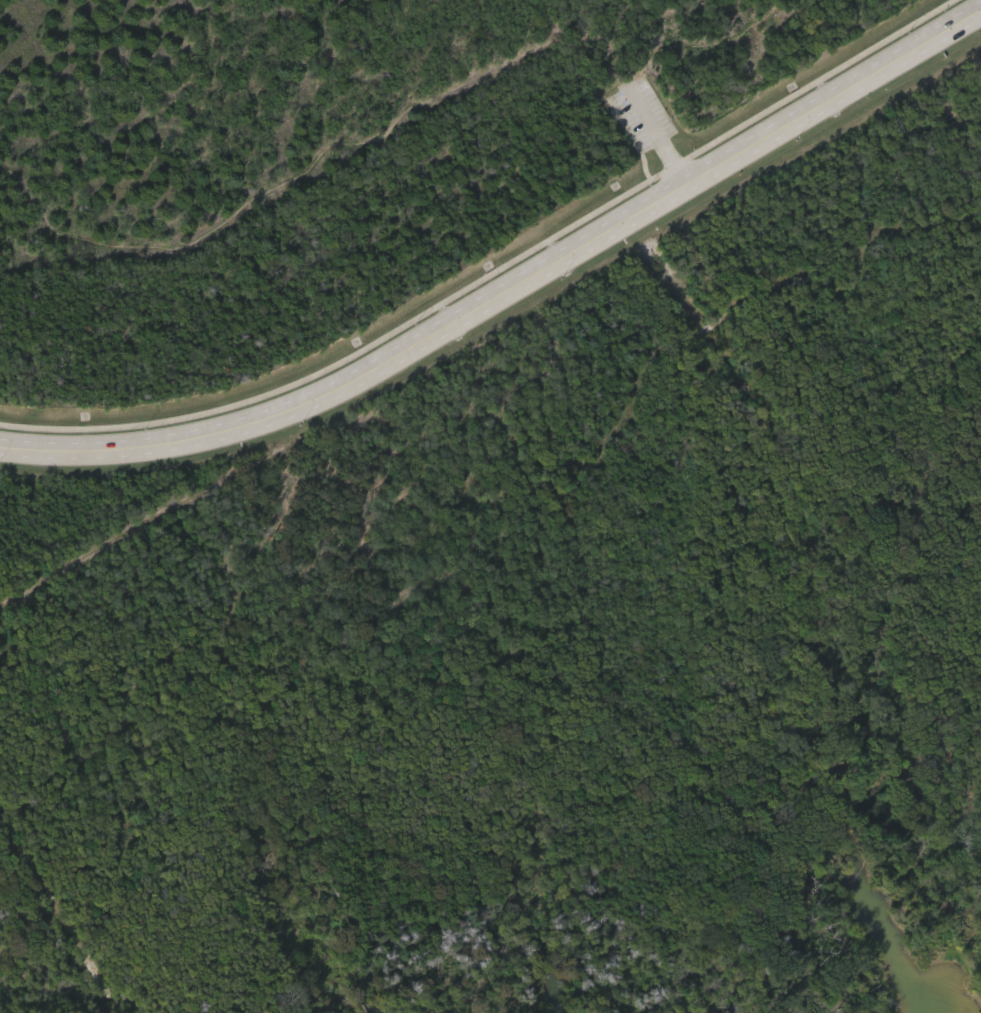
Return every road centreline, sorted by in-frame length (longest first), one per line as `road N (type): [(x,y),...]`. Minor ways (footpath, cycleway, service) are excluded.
road 1 (primary): [(0,450),(127,456),(225,434),(337,393),(980,9)]

